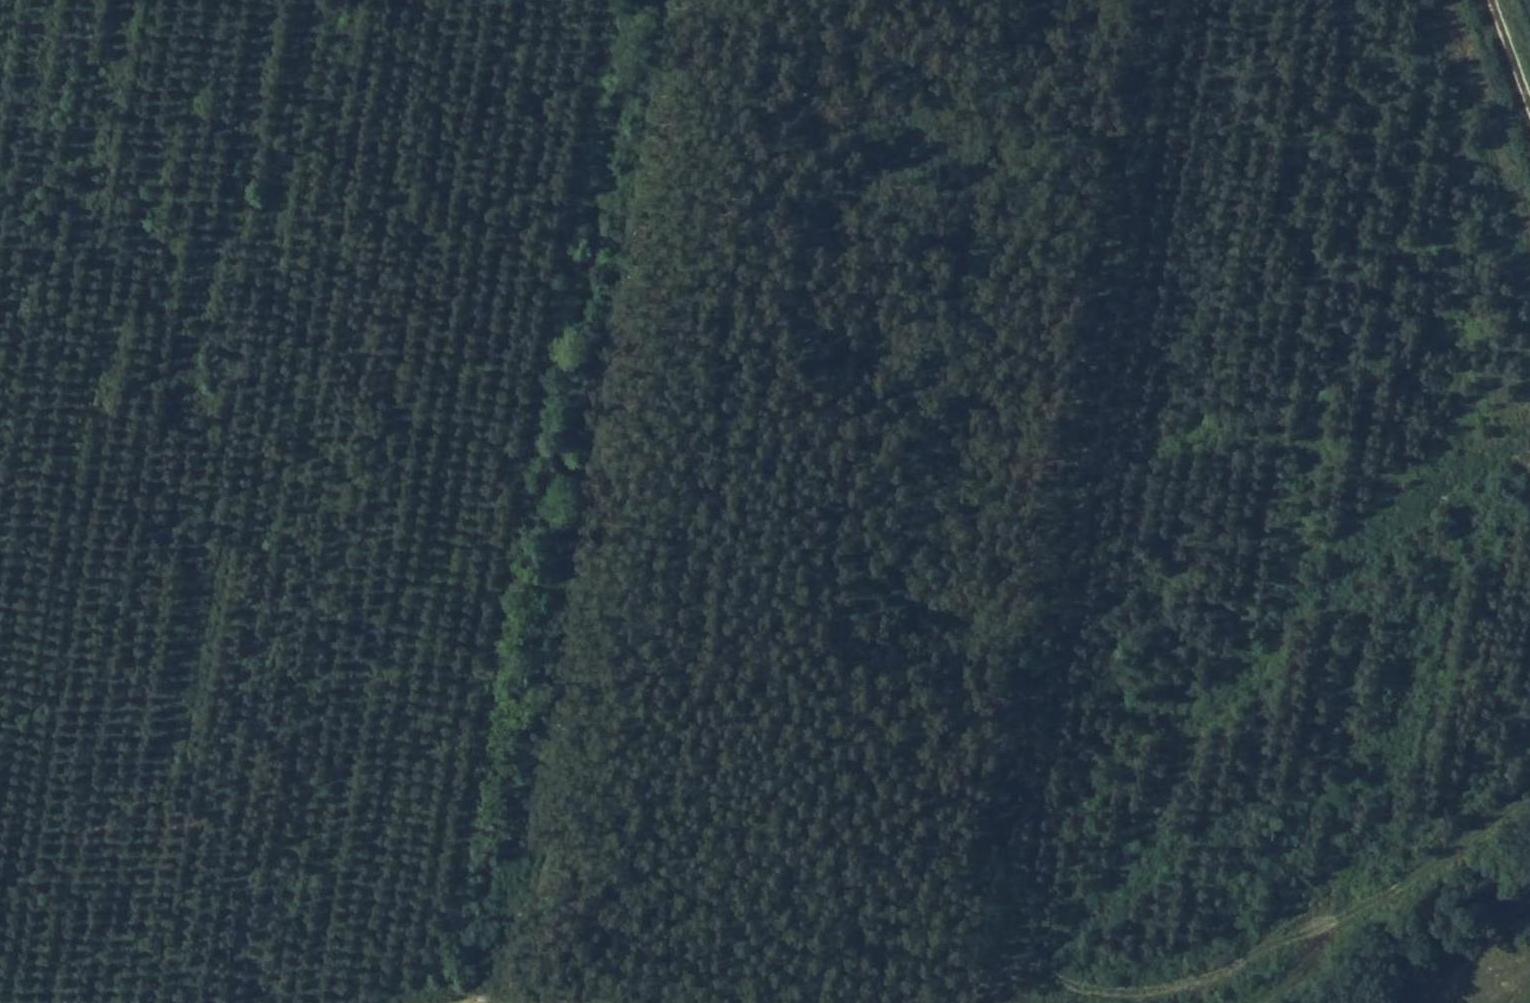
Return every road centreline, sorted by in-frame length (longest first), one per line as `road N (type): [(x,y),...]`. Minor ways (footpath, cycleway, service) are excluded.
road 1 (track): [(1172,1002),(1302,926),(1529,740)]
road 2 (track): [(1529,119),(1486,0)]

